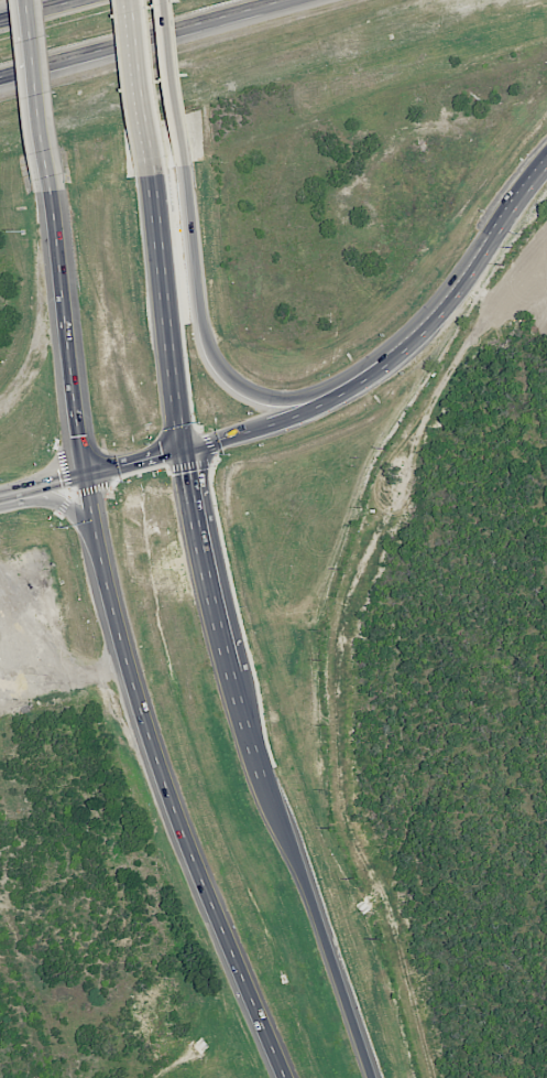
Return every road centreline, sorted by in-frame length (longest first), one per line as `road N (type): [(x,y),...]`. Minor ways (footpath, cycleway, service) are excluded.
road 1 (trunk): [(87,476),(101,559),(163,776),(285,1077)]
road 2 (secondary): [(87,476),(311,409),(409,345),(447,306),(546,166)]
road 3 (trunk): [(240,692),(185,449),(152,161)]
road 4 (trunk): [(373,1077),(240,692)]
road 5 (secondary): [(183,152),(205,335),(216,365),(260,397),(291,400),(346,388)]
road 6 (motorway): [(0,76),(279,0)]
road 7 (trunk): [(54,192),(87,476)]
road 8 (trunk): [(34,0),(54,192)]
road 9 (trunk): [(152,161),(135,0)]
road 10 (secondary): [(167,0),(183,152)]

